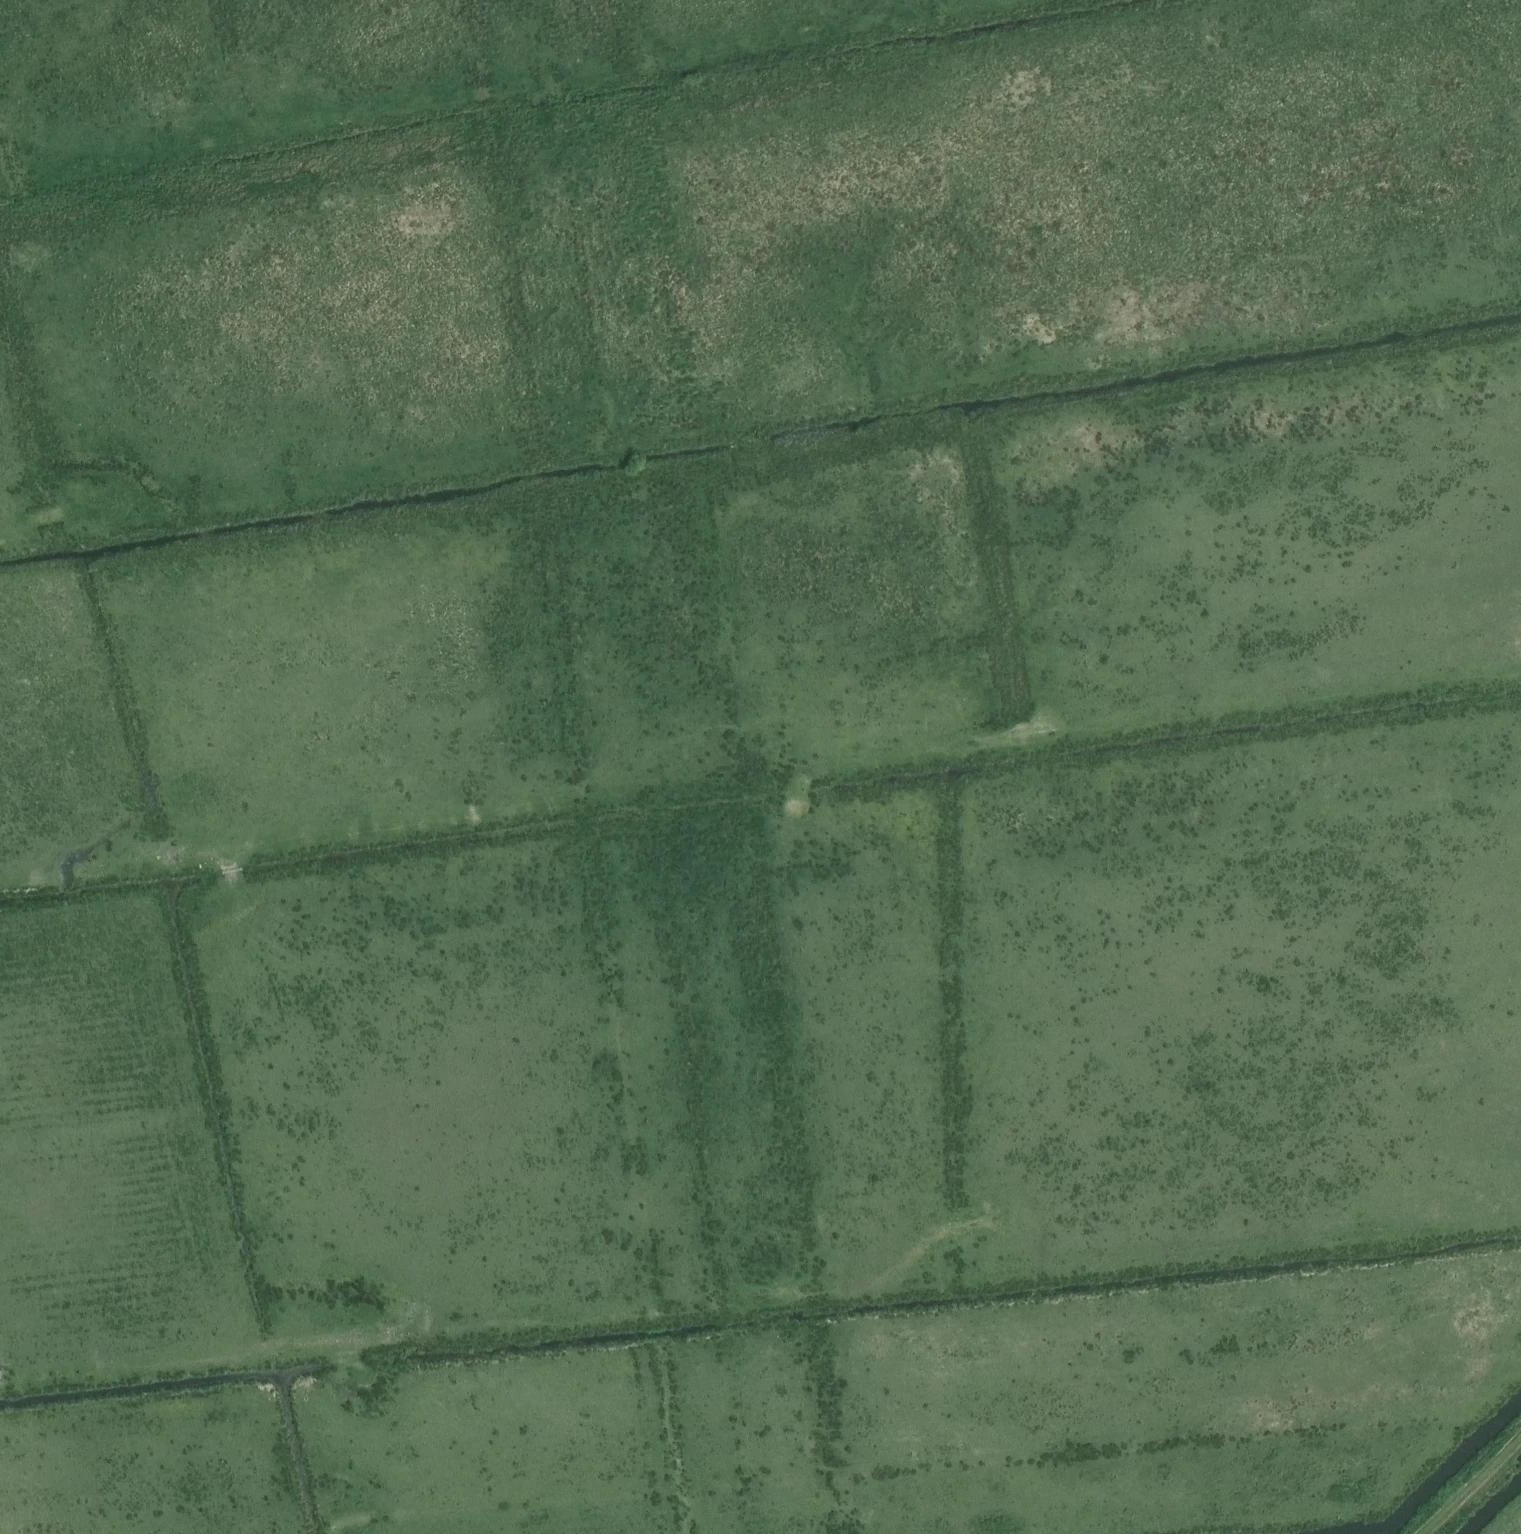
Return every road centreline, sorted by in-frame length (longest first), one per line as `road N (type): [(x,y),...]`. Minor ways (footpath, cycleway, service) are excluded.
road 1 (track): [(1520,1440),(1423,1533)]

